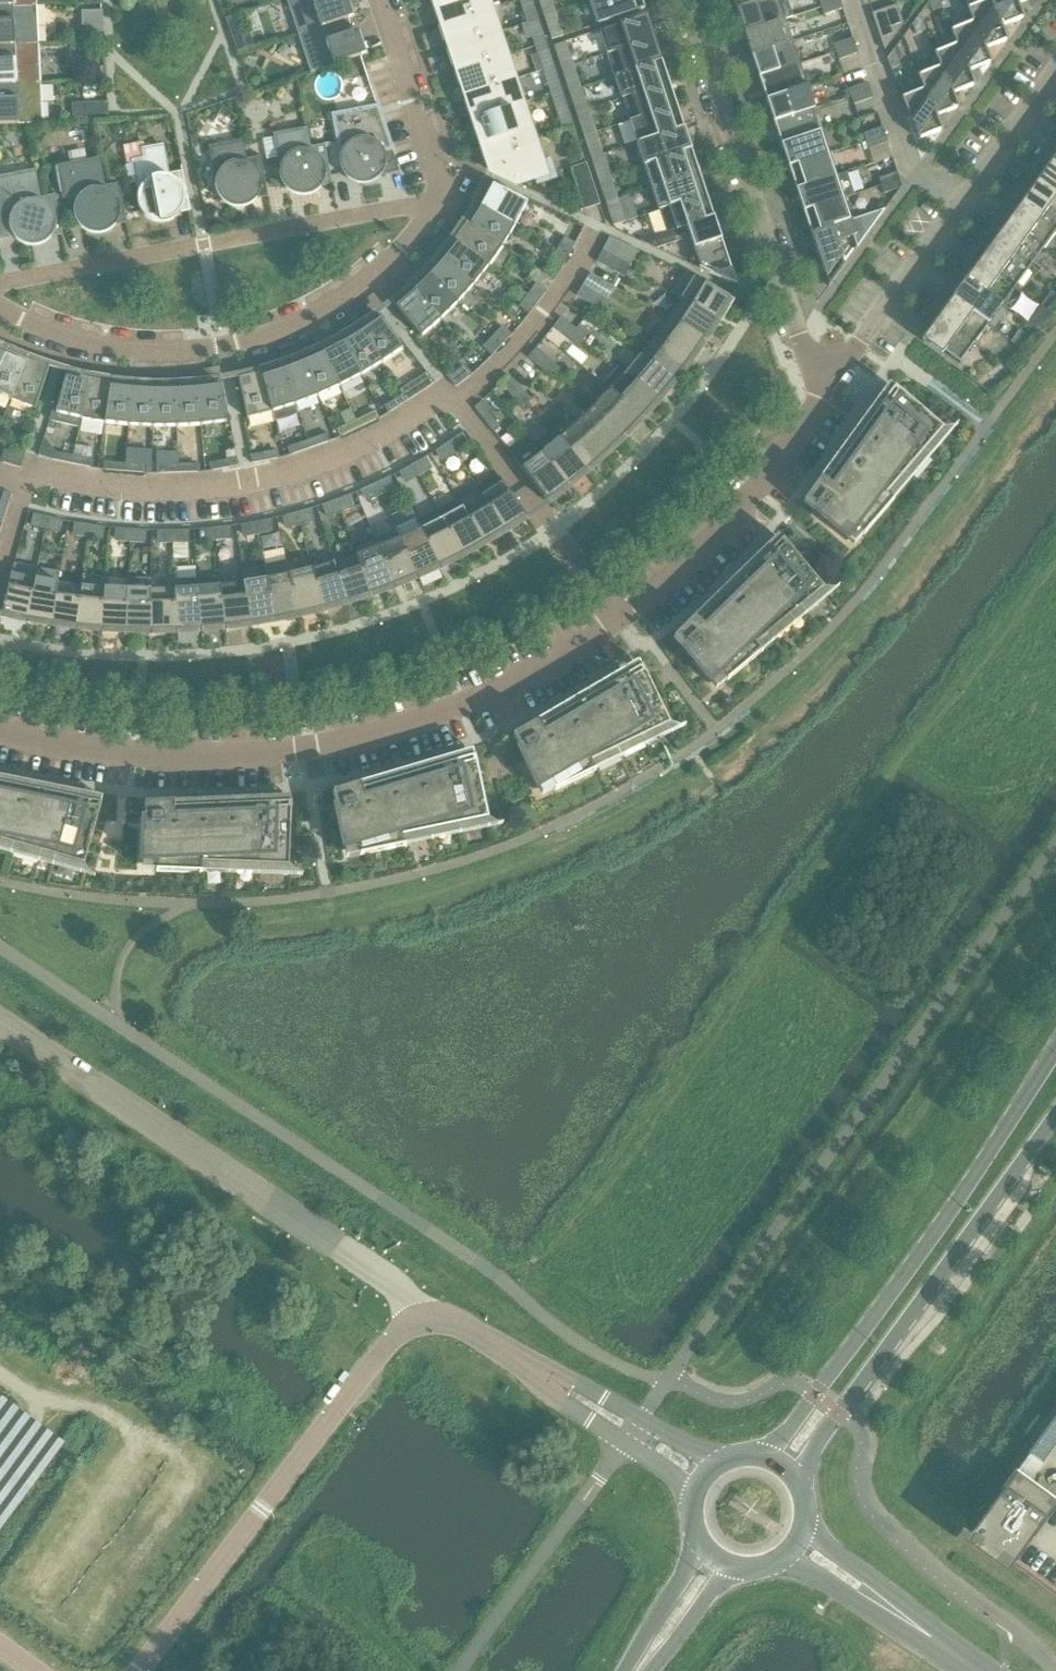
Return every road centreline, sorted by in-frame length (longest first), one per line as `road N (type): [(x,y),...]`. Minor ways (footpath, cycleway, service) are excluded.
road 1 (residential): [(0,731),(137,757),(302,749),(463,703),(616,620)]
road 2 (unclassified): [(425,1314),(394,1286),(0,1024)]
road 3 (secondary): [(1055,1049),(813,1396),(761,1456)]
road 4 (residential): [(444,200),(371,285),(260,339),(136,352),(71,340),(0,313)]
road 5 (residential): [(137,1670),(397,1334),(425,1314)]
road 6 (residential): [(0,287),(444,200)]
road 7 (secondary): [(801,1488),(837,1415),(1055,1120)]
road 8 (residential): [(450,399),(333,460),(247,482),(150,489),(27,480)]
road 9 (residential): [(830,384),(798,344),(685,0)]
road 10 (residential): [(616,620),(725,521),(830,384)]
road 11 (unclassified): [(460,1670),(624,1443)]
road 12 (residential): [(616,620),(450,399)]
road 13 (residential): [(962,206),(920,175),(907,153),(855,0)]
road 14 (residential): [(597,227),(528,337),(493,372),(450,399)]
road 15 (residential): [(830,384),(962,206)]
road 16 (residential): [(444,200),(378,0)]
road 17 (unclassified): [(778,1560),(933,1639)]
road 18 (unclassified): [(933,1639),(886,1589),(803,1528)]
road 19 (residential): [(962,206),(1055,76)]
road 20 (secondary): [(699,1540),(622,1670)]
road 21 (secondary): [(650,1670),(737,1567)]
road 22 (unclassified): [(537,1373),(457,1322),(425,1314)]

